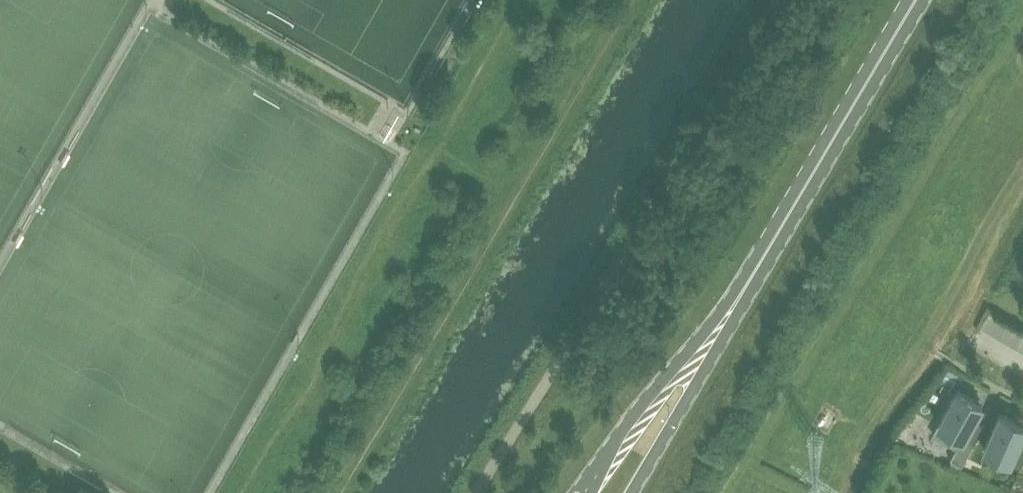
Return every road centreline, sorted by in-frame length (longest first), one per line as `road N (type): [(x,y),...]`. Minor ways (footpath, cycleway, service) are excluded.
road 1 (primary): [(790,218),(583,492)]
road 2 (primary): [(635,492),(790,218)]
road 3 (primary): [(919,0),(790,218)]

